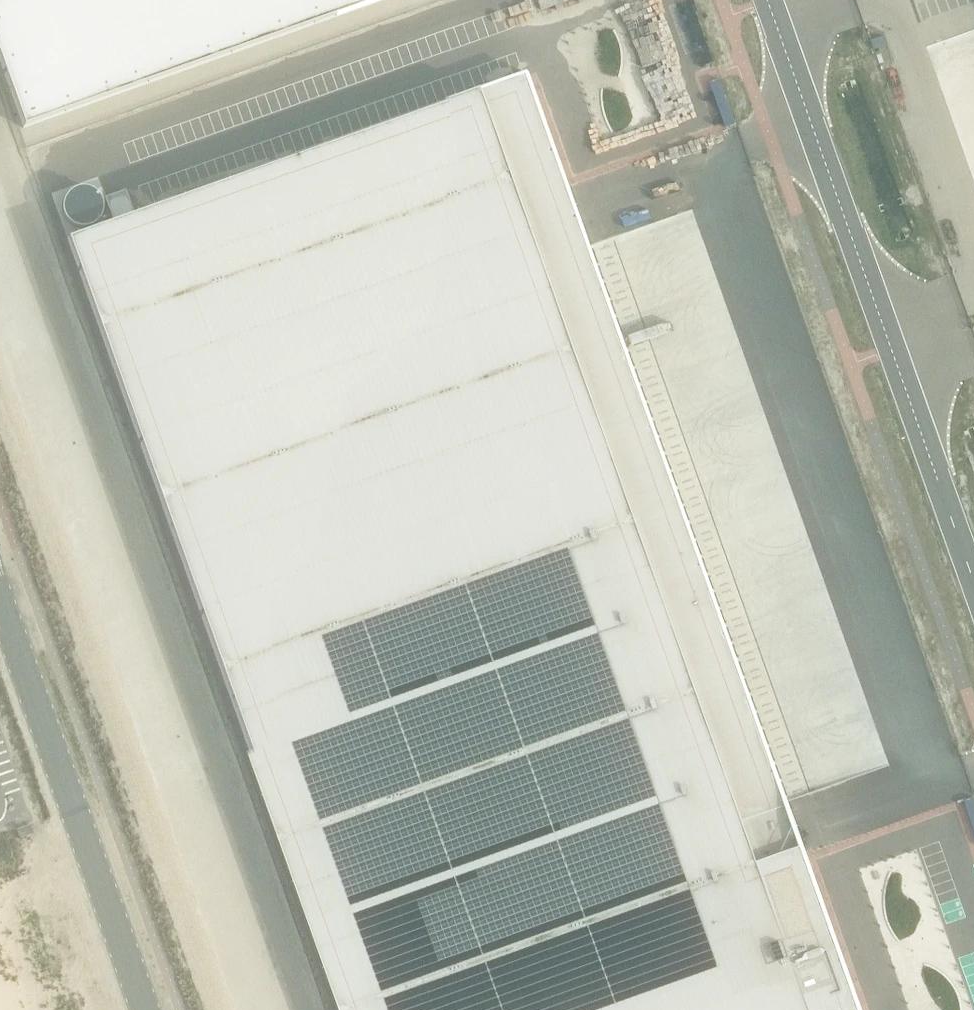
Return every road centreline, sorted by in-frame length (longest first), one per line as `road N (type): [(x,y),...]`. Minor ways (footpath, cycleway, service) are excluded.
road 1 (unclassified): [(973,581),(768,0)]
road 2 (unclassified): [(145,1009),(0,600)]

